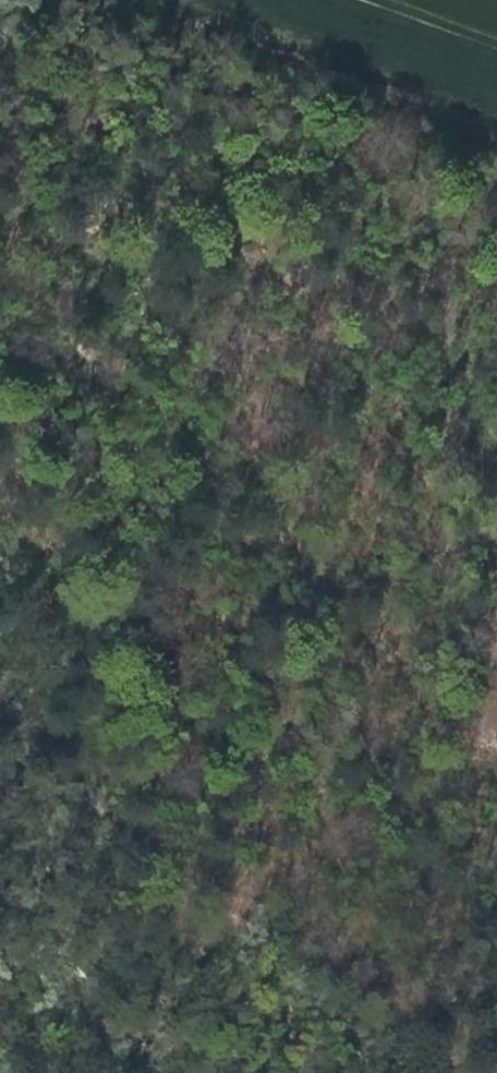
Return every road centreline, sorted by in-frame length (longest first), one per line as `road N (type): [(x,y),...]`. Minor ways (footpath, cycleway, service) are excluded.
road 1 (track): [(437,1072),(496,683)]

